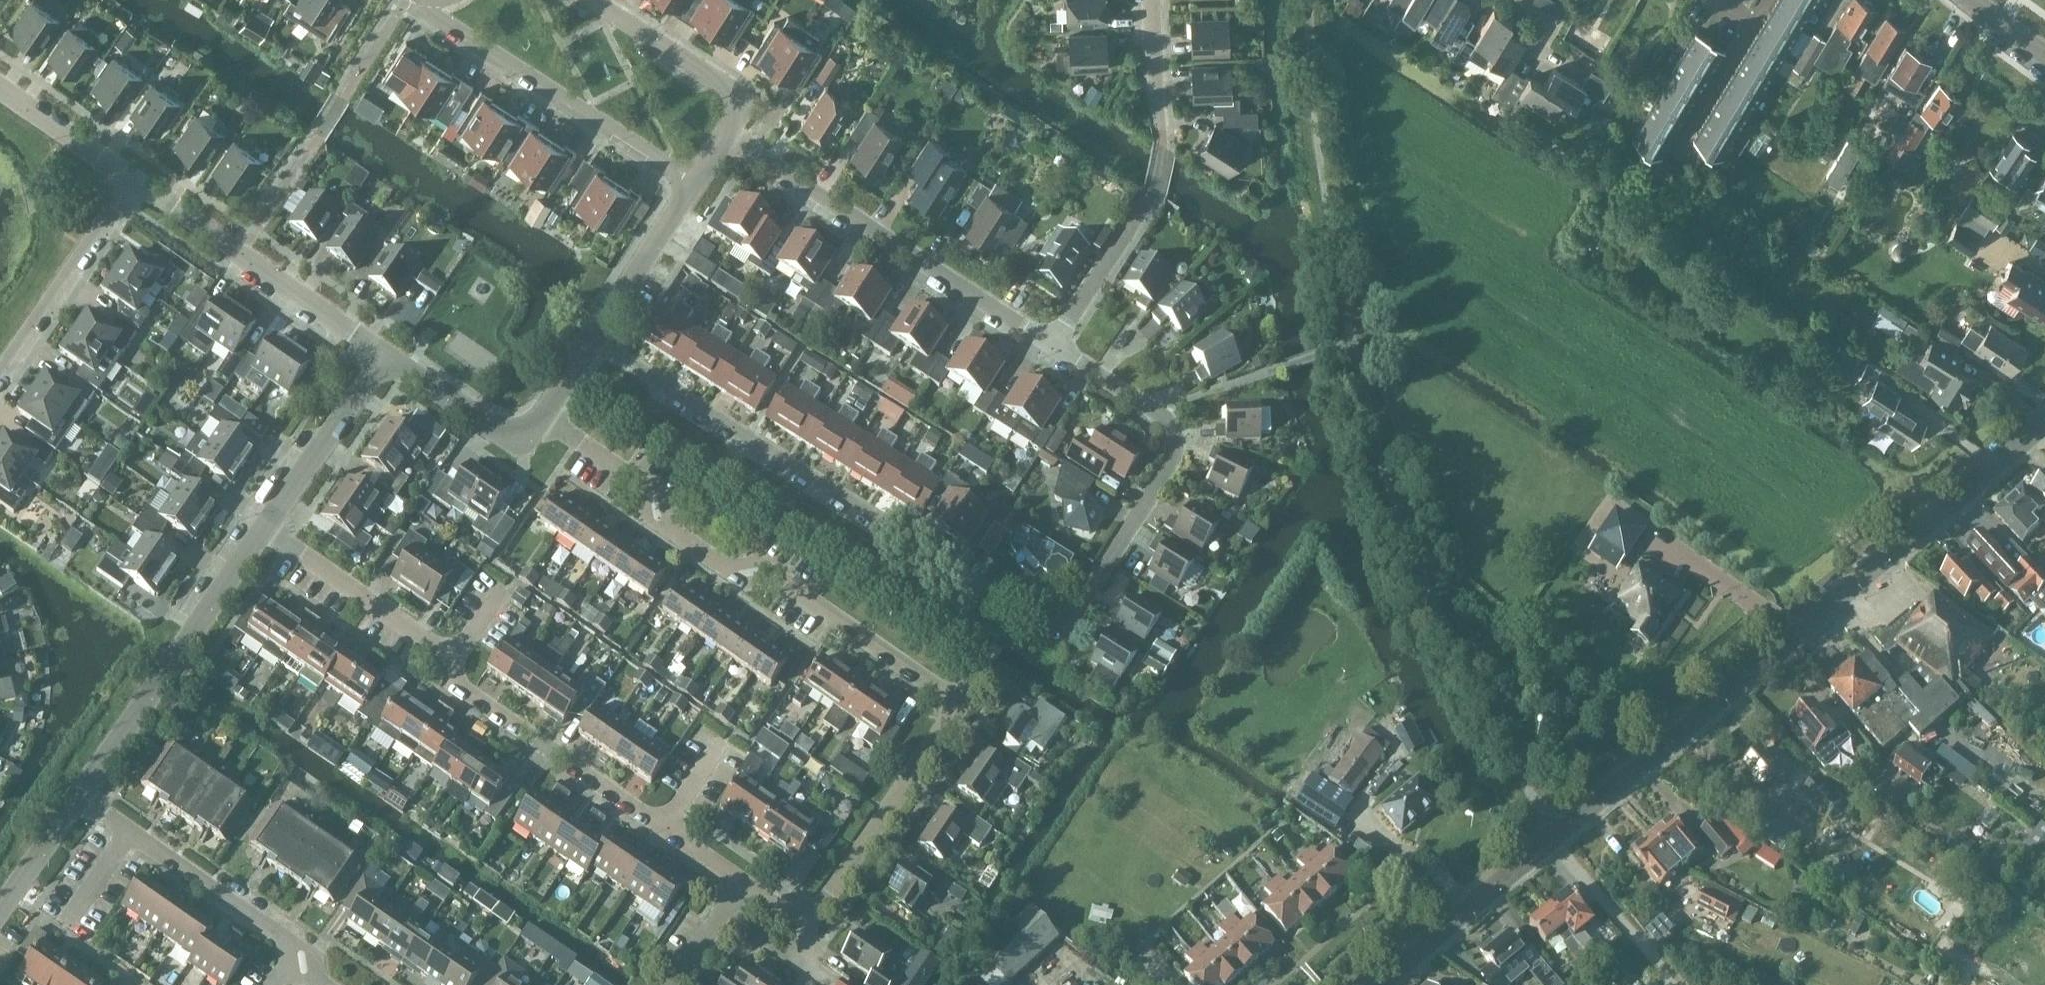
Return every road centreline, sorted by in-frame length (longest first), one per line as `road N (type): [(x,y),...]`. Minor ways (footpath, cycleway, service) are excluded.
road 1 (residential): [(743,884),(817,925),(956,706),(762,571),(722,574),(660,531),(653,490),(541,417)]
road 2 (tertiary): [(1382,984),(2044,425)]
road 3 (residential): [(264,528),(452,659),(457,682),(743,884)]
road 4 (residential): [(1062,642),(592,339)]
road 5 (residential): [(1052,346),(726,131)]
road 6 (residential): [(1062,642),(1175,447),(1165,417),(1052,346)]
road 7 (residential): [(1052,346),(1150,195),(1162,148),(1155,0)]
road 8 (residential): [(79,799),(264,528)]
road 9 (residential): [(436,0),(438,19),(692,183)]
road 10 (residential): [(381,354),(131,178)]
road 11 (residential): [(319,984),(277,931),(79,799)]
road 12 (residential): [(131,178),(0,367)]
road 13 (residential): [(264,528),(381,354)]
road 14 (residential): [(692,183),(592,339)]
road 15 (residential): [(541,417),(513,432),(381,354)]
road 16 (residential): [(745,100),(594,0)]
road 17 (residential): [(131,178),(0,88)]
road 18 (residential): [(0,912),(79,799)]
road 19 (residential): [(671,984),(743,884)]

